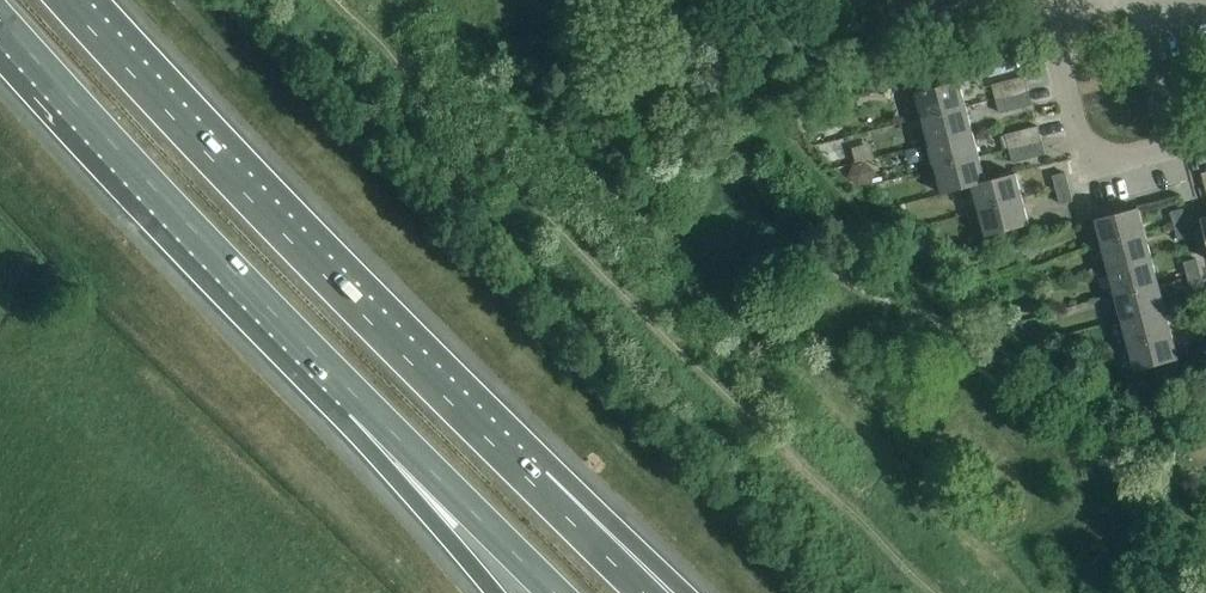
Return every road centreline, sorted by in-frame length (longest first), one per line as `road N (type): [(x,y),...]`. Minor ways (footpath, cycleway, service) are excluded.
road 1 (motorway): [(538,489),(62,0)]
road 2 (motorway): [(0,20),(361,402)]
road 3 (residential): [(1095,0),(1051,12),(1092,170),(1205,142)]
road 4 (motorway): [(361,402),(555,592)]
road 5 (trunk): [(361,402),(445,536),(493,592)]
road 6 (trunk): [(659,592),(538,489)]
road 7 (motorway): [(643,592),(538,489)]

